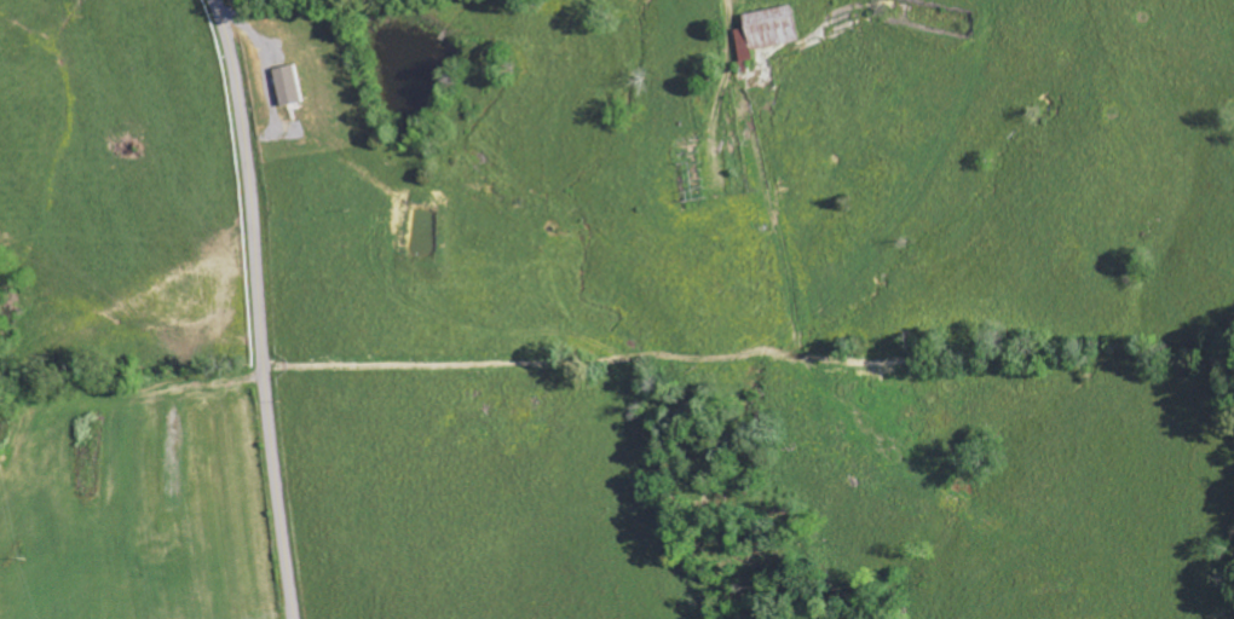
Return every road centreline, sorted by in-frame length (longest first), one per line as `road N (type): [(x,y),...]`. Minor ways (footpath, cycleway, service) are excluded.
road 1 (residential): [(1233,332),(1218,323),(264,357)]
road 2 (secondary): [(296,618),(240,91),(215,0)]

